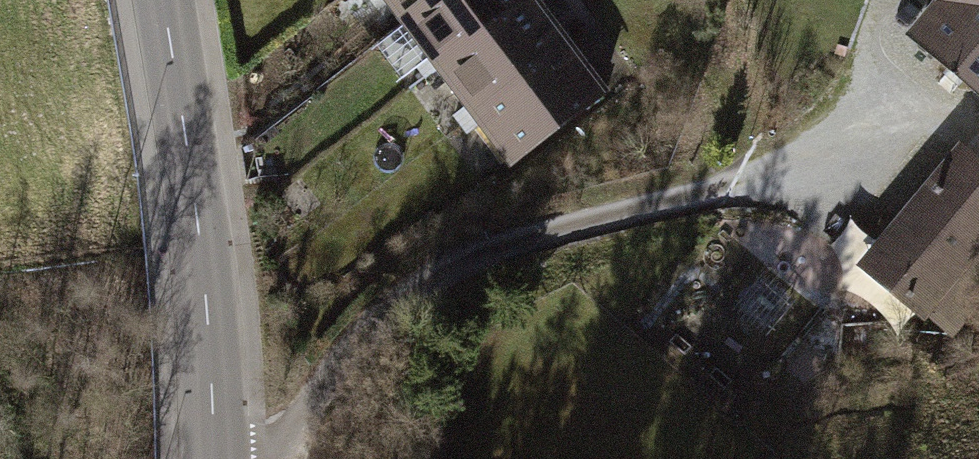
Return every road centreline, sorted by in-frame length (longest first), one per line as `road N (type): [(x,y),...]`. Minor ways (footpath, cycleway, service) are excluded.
road 1 (tertiary): [(163,0),(208,330),(216,458)]

